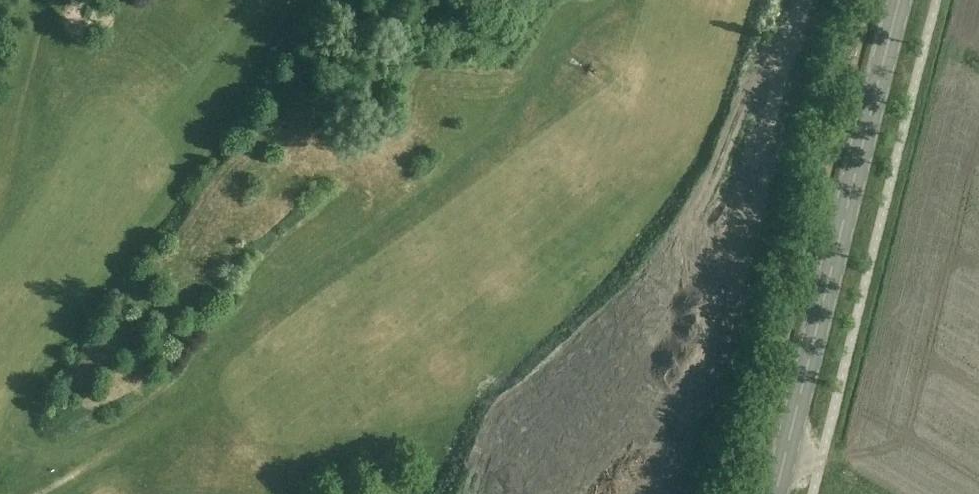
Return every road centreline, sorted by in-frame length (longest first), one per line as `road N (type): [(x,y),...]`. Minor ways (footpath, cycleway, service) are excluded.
road 1 (primary): [(774,493),(900,0)]

